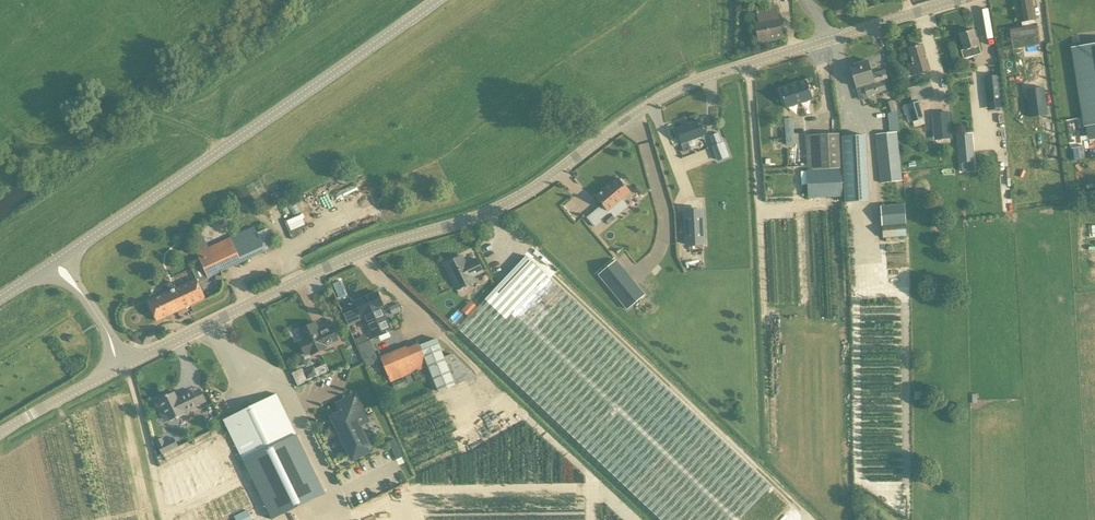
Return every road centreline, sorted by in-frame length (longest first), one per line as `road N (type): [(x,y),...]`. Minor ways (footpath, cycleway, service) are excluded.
road 1 (unclassified): [(119,367),(329,267),(501,210),(652,103),(709,77),(960,0)]
road 2 (tertiary): [(57,262),(435,0)]
road 3 (unclassified): [(119,367),(101,321),(57,262)]

